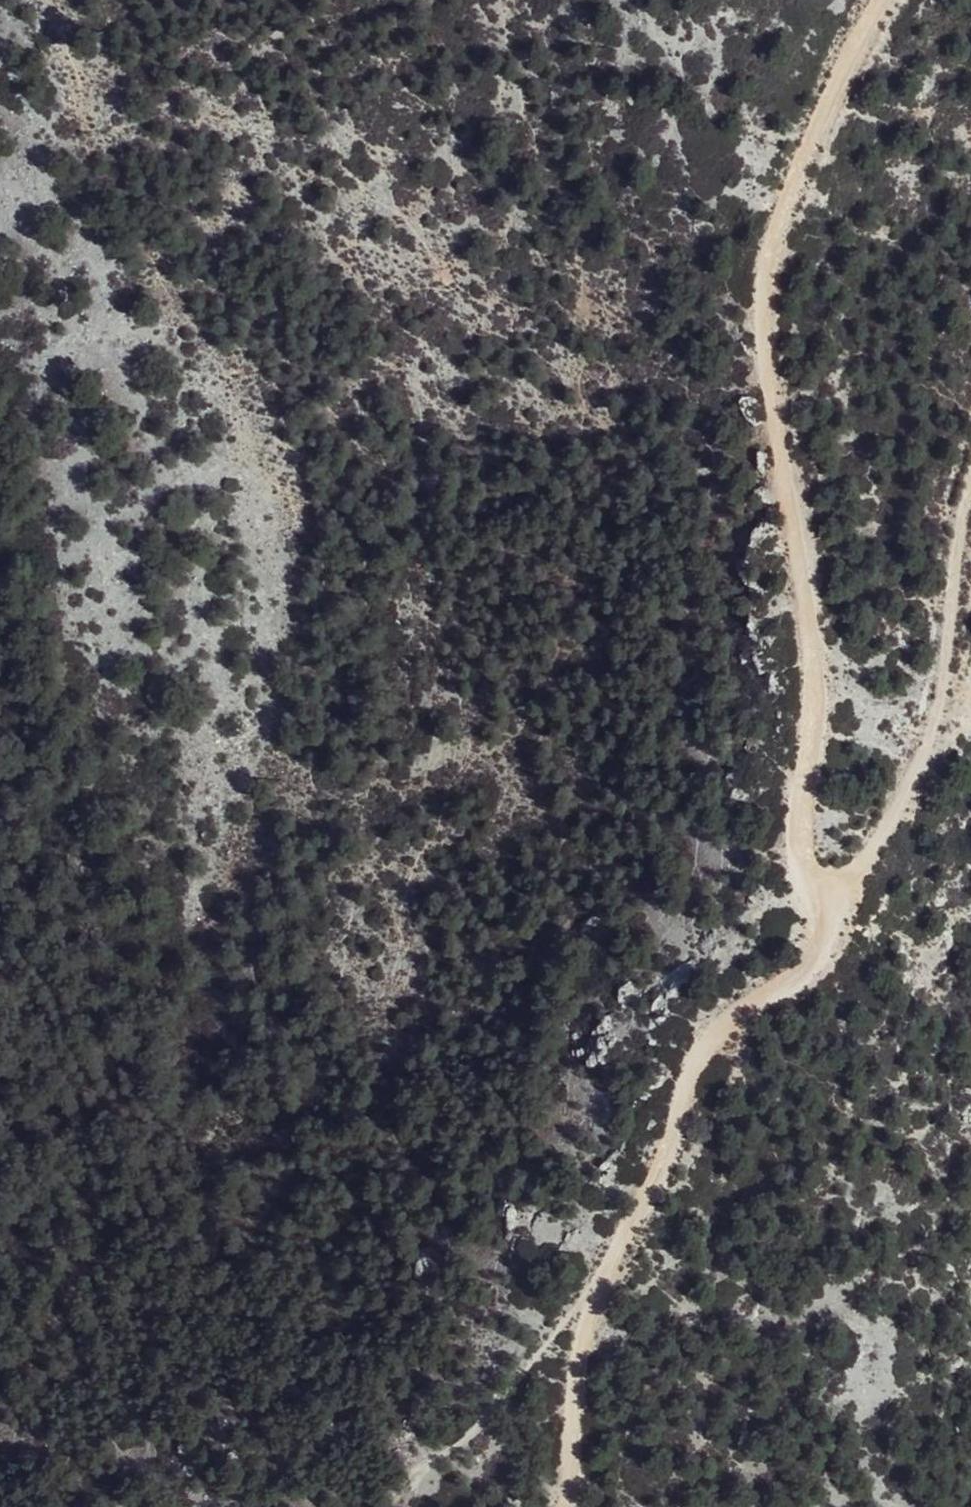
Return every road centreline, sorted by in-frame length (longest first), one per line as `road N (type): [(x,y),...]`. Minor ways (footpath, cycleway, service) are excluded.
road 1 (track): [(888,0),(718,312),(758,681),(764,854),(794,912),(796,962),(709,1012),(631,1124),(572,1419),(577,1481),(568,1506)]
road 2 (track): [(794,912),(894,806),(970,547)]

